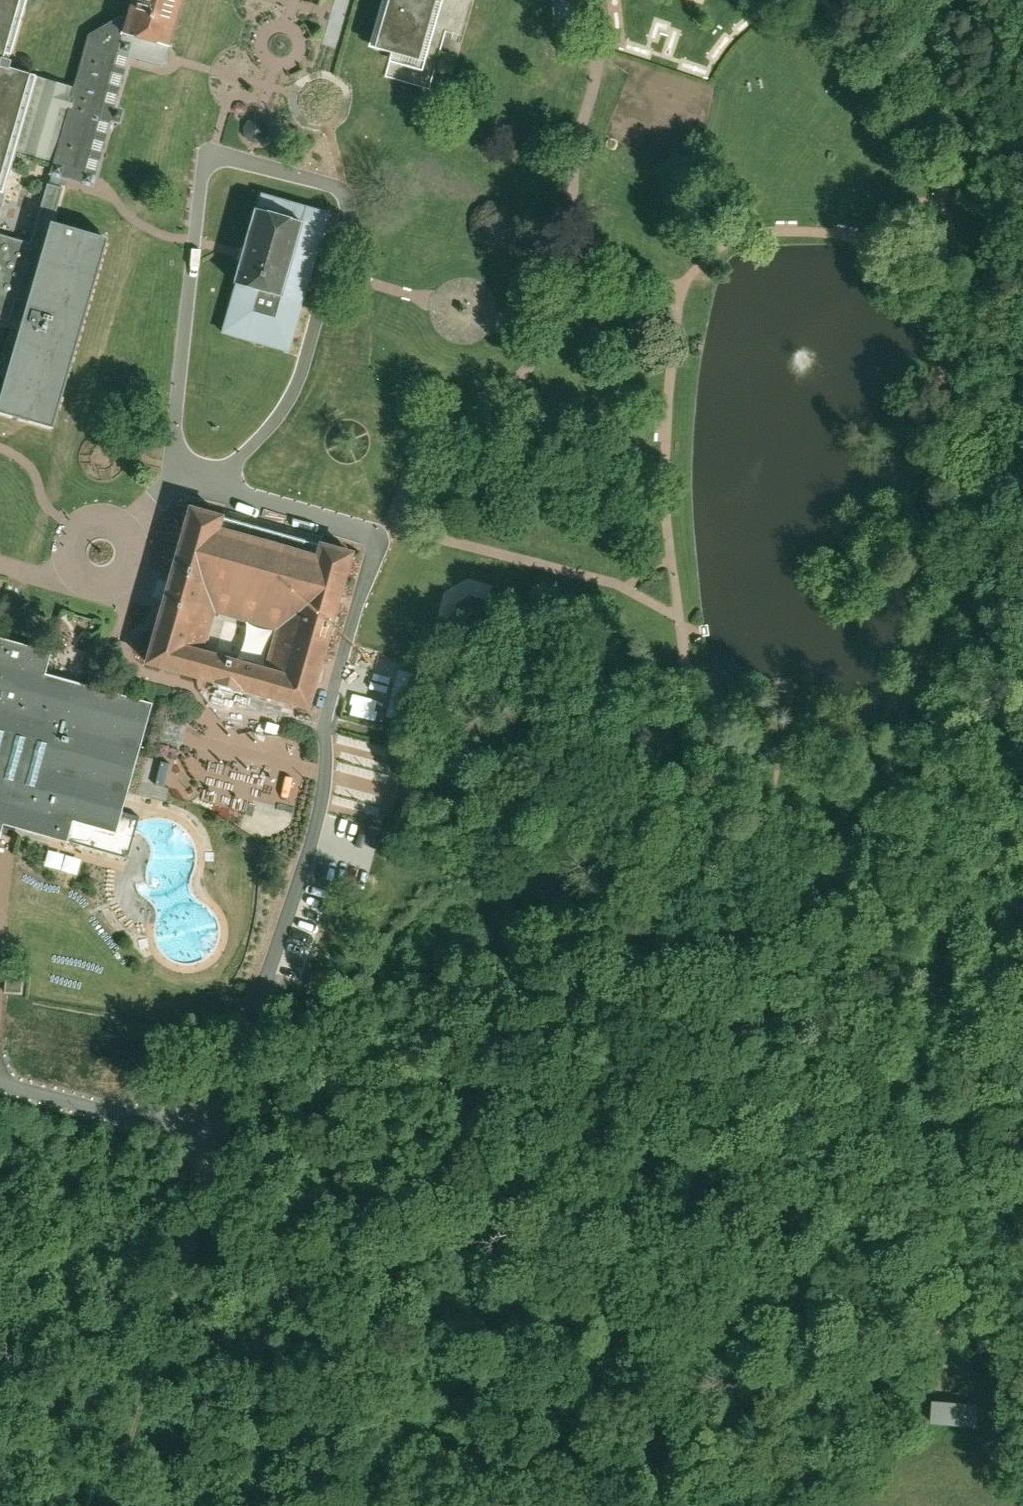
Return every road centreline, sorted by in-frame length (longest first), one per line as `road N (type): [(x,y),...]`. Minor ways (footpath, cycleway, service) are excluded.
road 1 (track): [(213,1117),(102,1505)]
road 2 (residential): [(0,1086),(134,1119),(187,1124),(213,1117)]

